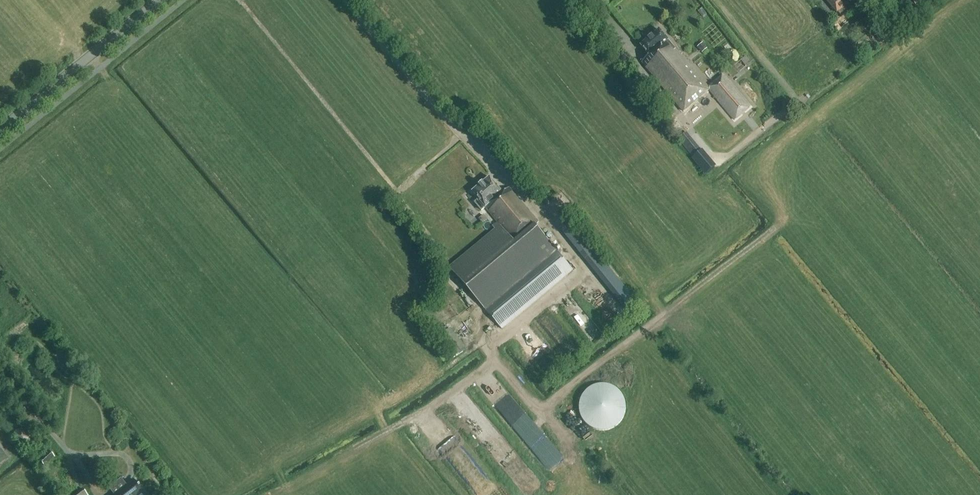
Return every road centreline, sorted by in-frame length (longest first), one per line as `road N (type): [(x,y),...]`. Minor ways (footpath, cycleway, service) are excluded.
road 1 (tertiary): [(0,129),(158,0)]

